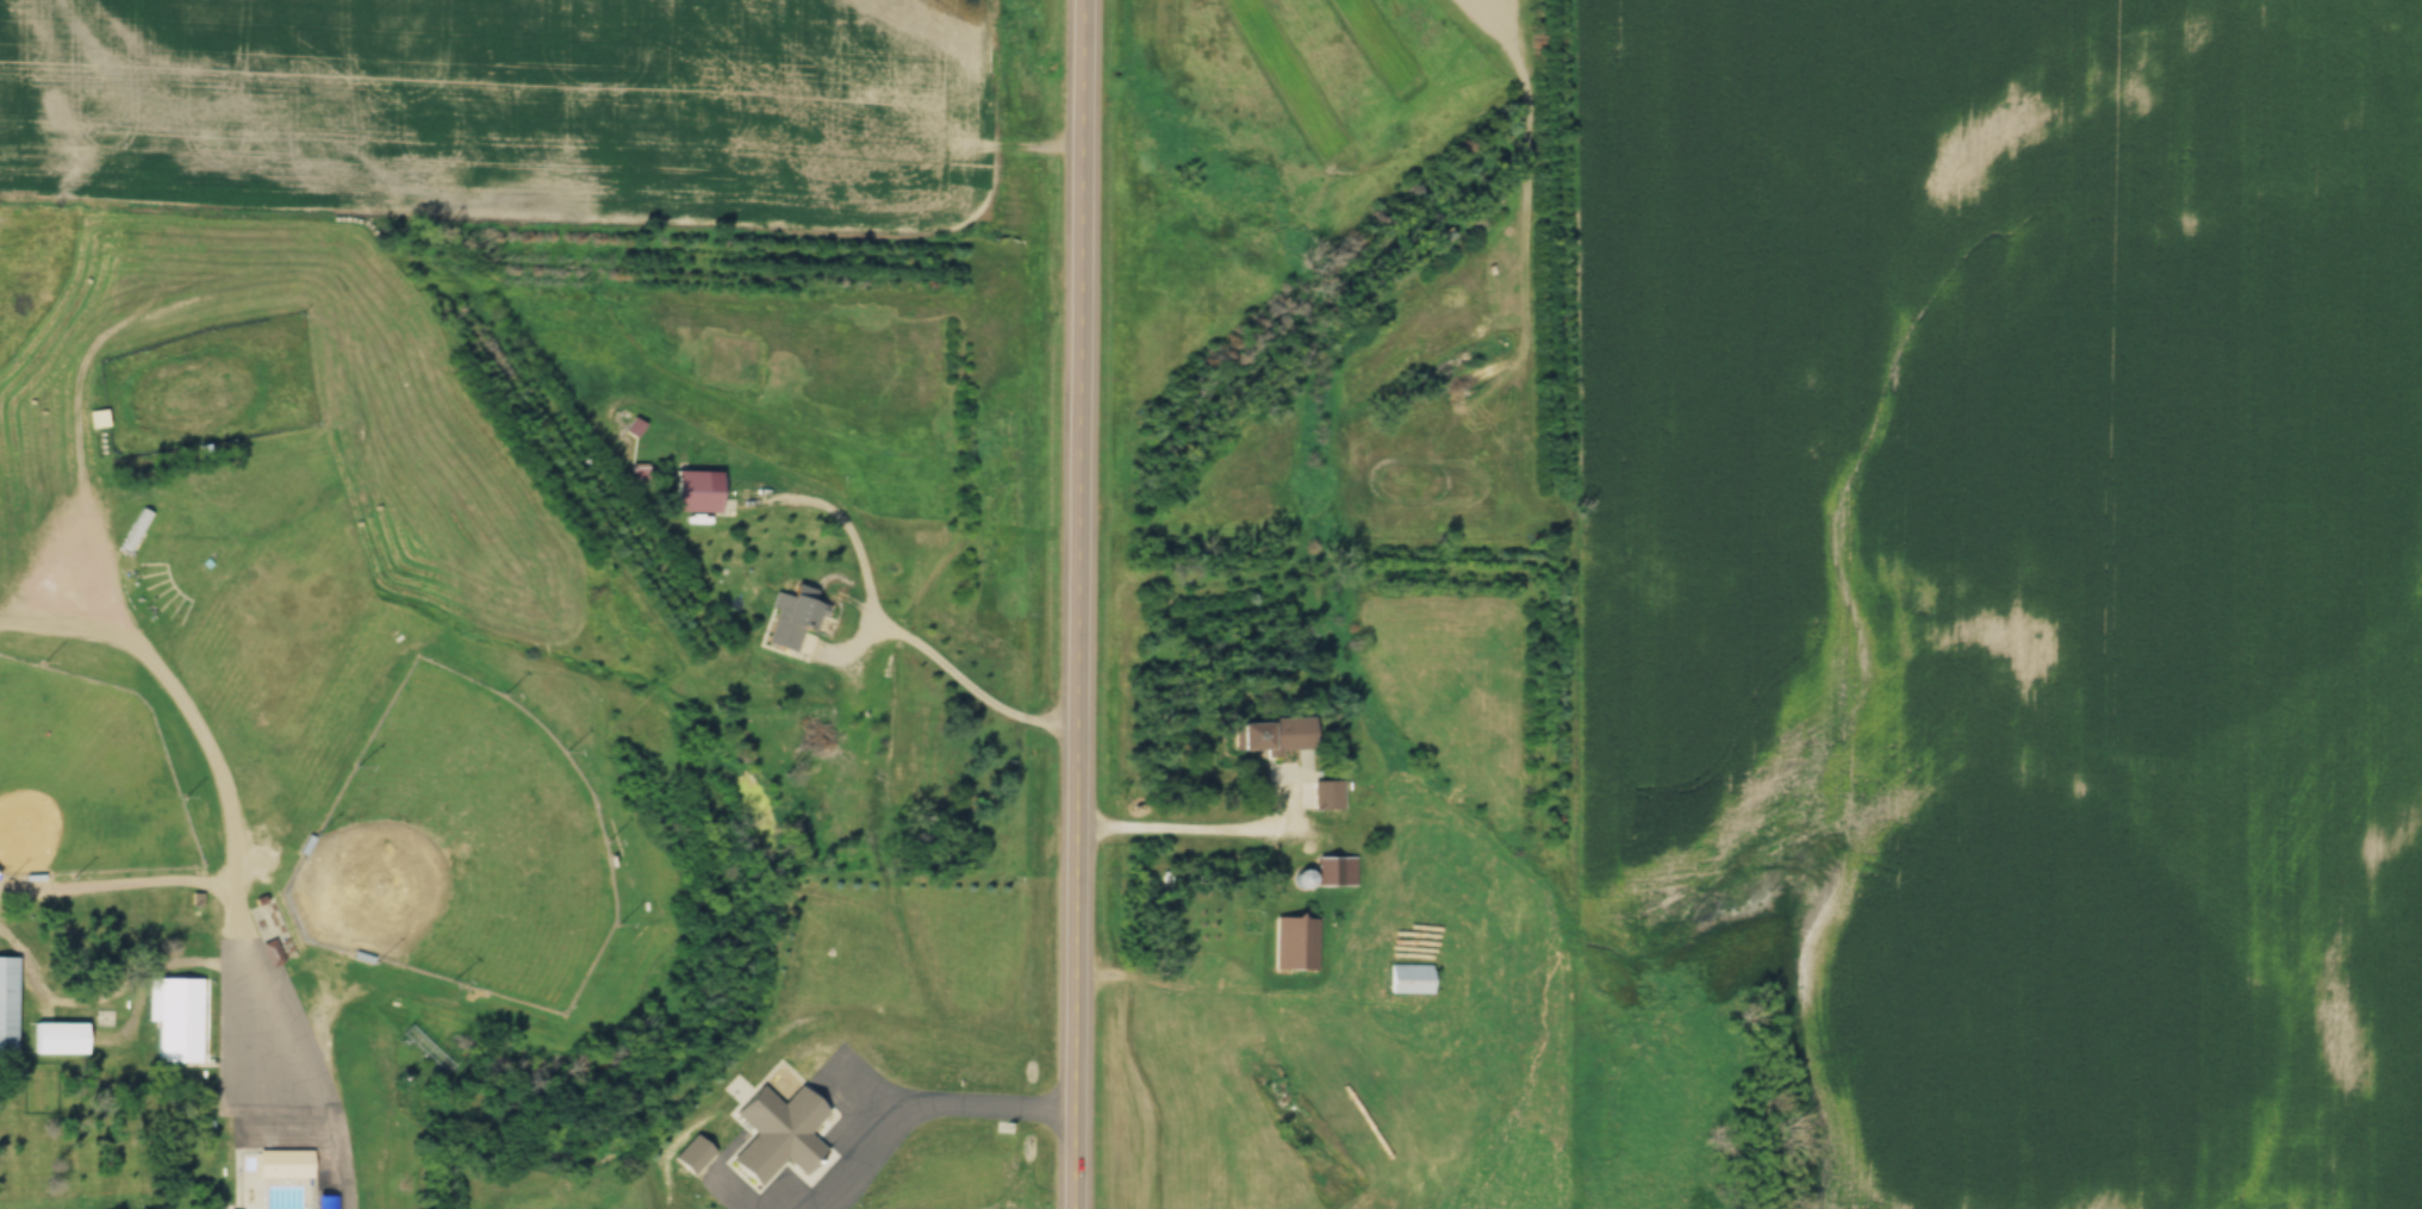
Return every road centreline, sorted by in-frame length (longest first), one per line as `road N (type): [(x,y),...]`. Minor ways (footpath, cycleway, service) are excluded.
road 1 (primary): [(1070,1208),(1086,0)]
road 2 (residential): [(353,1208),(334,1129),(248,962),(224,802),(166,692),(142,661),(102,632),(52,629),(0,645)]

